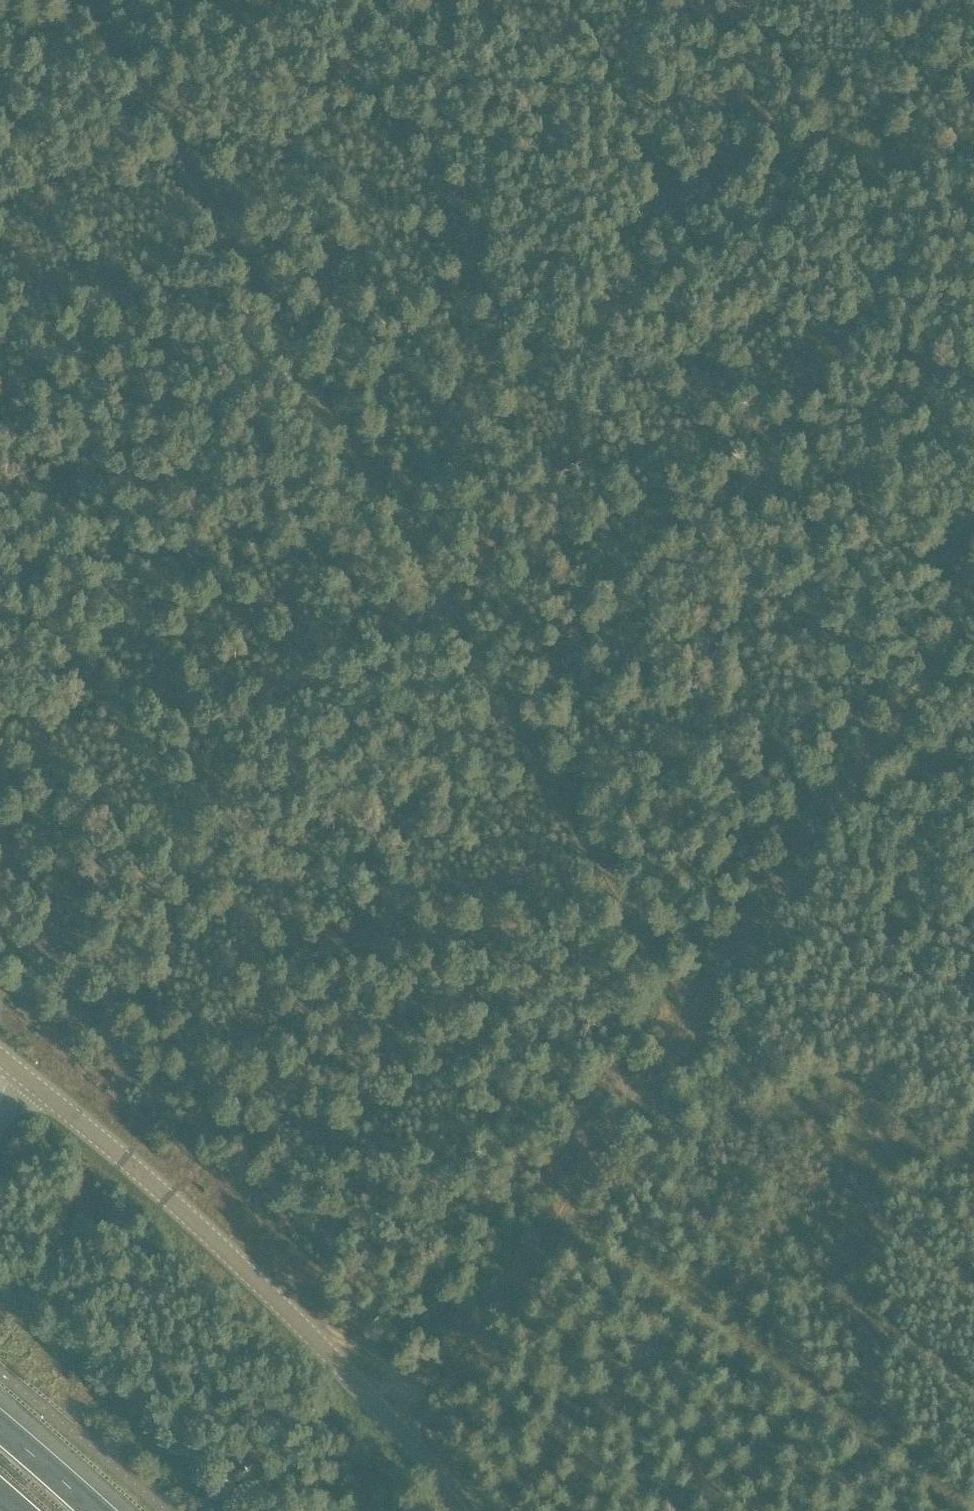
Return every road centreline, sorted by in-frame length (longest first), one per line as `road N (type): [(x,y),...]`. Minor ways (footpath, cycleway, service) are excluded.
road 1 (tertiary): [(459,1510),(341,1369),(234,1263),(12,1067)]
road 2 (motorway): [(91,1510),(0,1431)]

